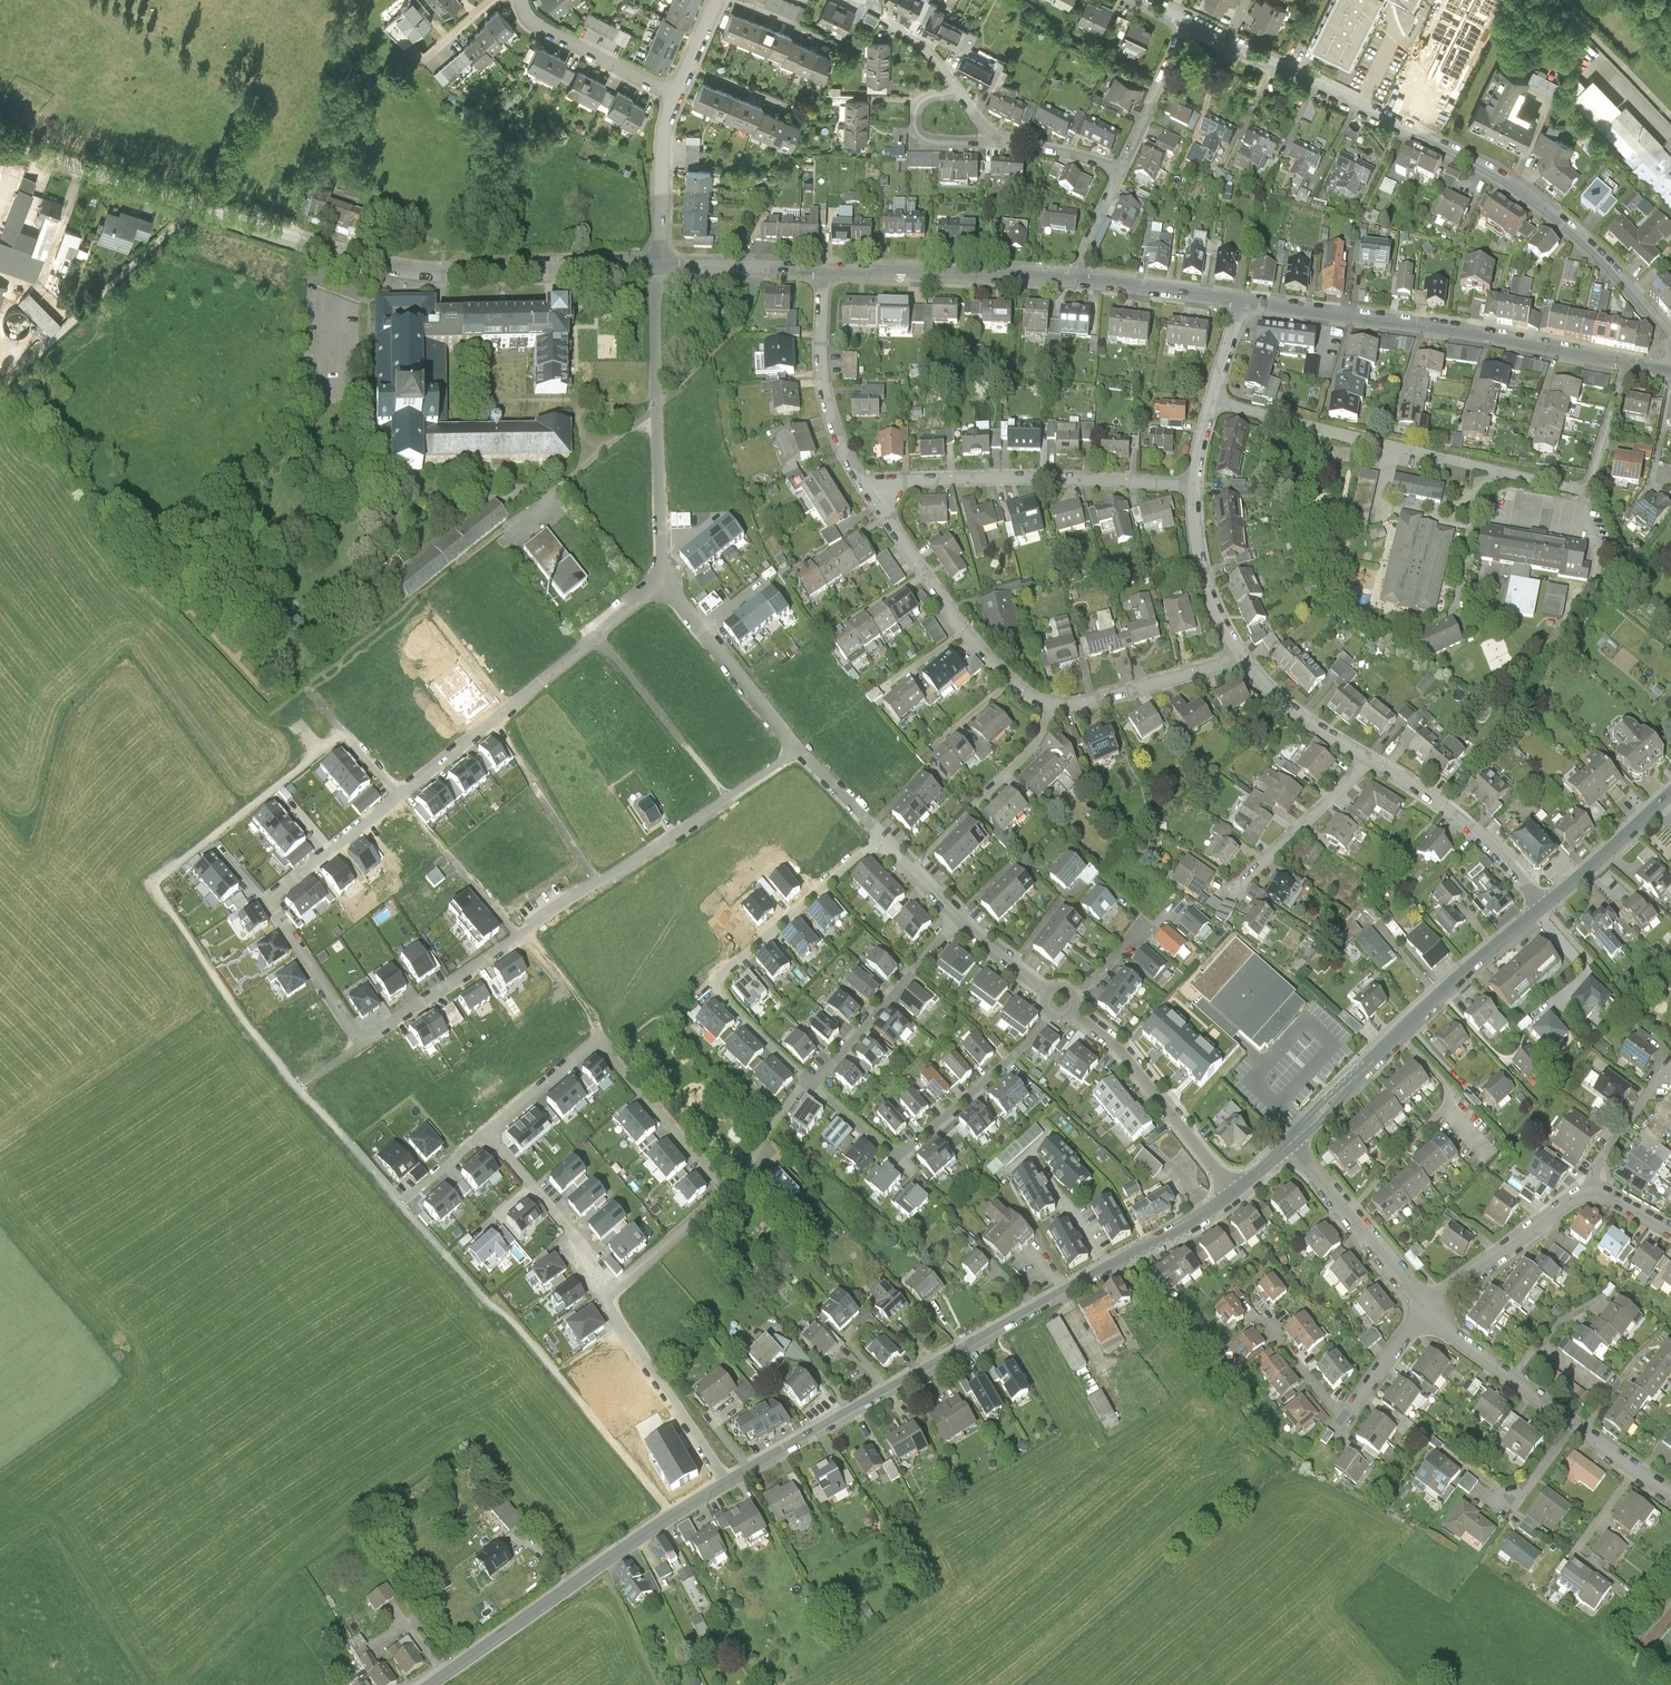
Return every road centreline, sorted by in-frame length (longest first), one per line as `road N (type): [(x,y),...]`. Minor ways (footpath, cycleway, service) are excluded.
road 1 (residential): [(663,582),(268,899),(363,1042)]
road 2 (tertiary): [(659,268),(406,269),(0,145)]
road 3 (tertiary): [(727,1484),(1236,1191)]
road 4 (tertiary): [(1670,341),(1613,271),(1511,181),(1229,41)]
road 5 (residential): [(796,752),(363,1042)]
road 6 (residential): [(862,481),(961,627),(1010,678),(1053,706),(1237,655)]
road 7 (residential): [(487,1133),(596,1040),(725,1195),(618,1289)]
road 8 (tertiary): [(1670,372),(1241,301)]
road 9 (residential): [(882,842),(710,979),(809,1080)]
road 10 (tertiary): [(435,1684),(727,1484)]
road 11 (tertiary): [(1290,1142),(1546,905)]
road 12 (residential): [(862,481),(1190,484)]
road 13 (residential): [(809,1080),(892,1154),(1007,1064),(1054,1014)]
road 14 (residential): [(659,268),(663,582)]
road 15 (residential): [(1432,1303),(1470,1346),(1670,1495)]
road 16 (track): [(194,209),(0,388)]
road 17 (tertiary): [(1076,278),(822,270)]
road 18 (residential): [(1236,1191),(1119,1051),(1071,1012)]
road 19 (residential): [(727,1484),(604,1302),(618,1289)]
road 20 (residential): [(1432,1303),(1405,1320),(1334,1403),(1271,1329)]
road 21 (residential): [(1373,759),(1450,807),(1516,865),(1546,905)]
road 22 (residential): [(962,922),(809,1080)]
road 23 (residential): [(822,270),(824,386),(862,481)]
road 24 (residential): [(663,582),(796,752)]
road 25 (residential): [(1290,1142),(1432,1303)]
road 26 (residential): [(618,1289),(487,1133)]
road 27 (residential): [(1597,1190),(1537,1224),(1432,1303)]
road 28 (residential): [(1373,759),(1238,897)]
road 29 (residential): [(677,98),(534,20),(522,0)]
road 30 (residential): [(1190,484),(1210,595),(1237,655)]
road 31 (residential): [(1237,655),(1299,712),(1373,759)]
road 32 (residential): [(659,268),(677,98)]
road 33 (tertiary): [(1241,301),(1076,278)]
road 34 (tertiary): [(1546,905),(1670,798)]
road 35 (tertiary): [(822,270),(659,268)]
road 36 (residential): [(1119,168),(1183,22)]
road 37 (residential): [(1211,400),(1363,437)]
road 38 (residential): [(1007,140),(949,141),(921,127),(923,110),(936,100),(963,98)]

